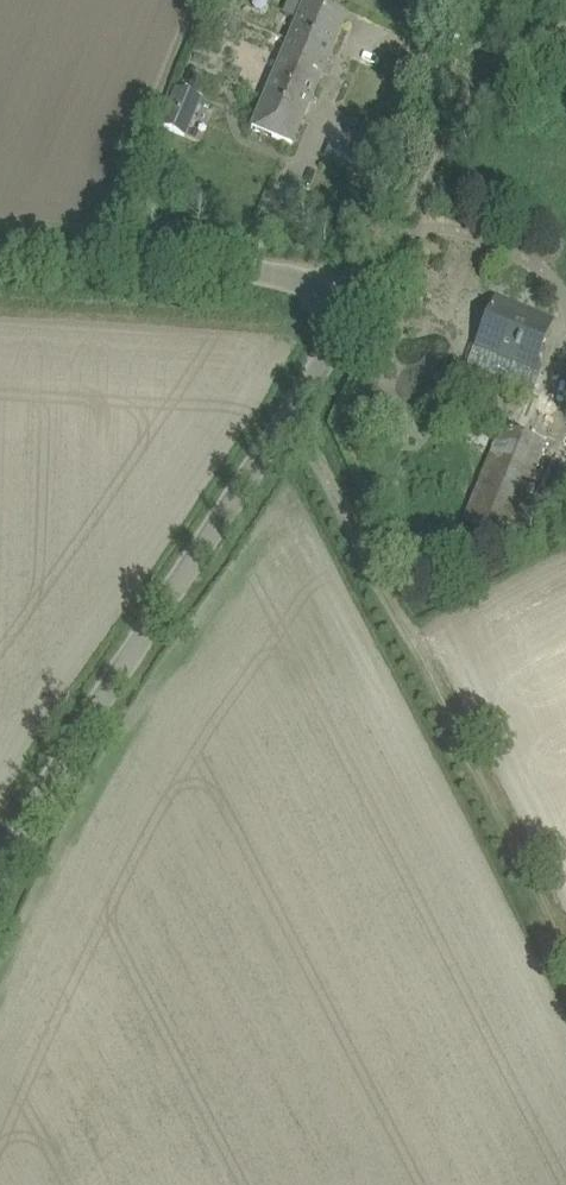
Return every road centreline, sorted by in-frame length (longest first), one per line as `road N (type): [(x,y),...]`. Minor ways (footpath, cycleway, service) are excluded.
road 1 (unclassified): [(0,863),(112,661),(286,401),(365,258),(0,231)]
road 2 (track): [(565,929),(286,401)]
road 3 (track): [(365,258),(405,223),(485,85),(523,42),(565,23)]

